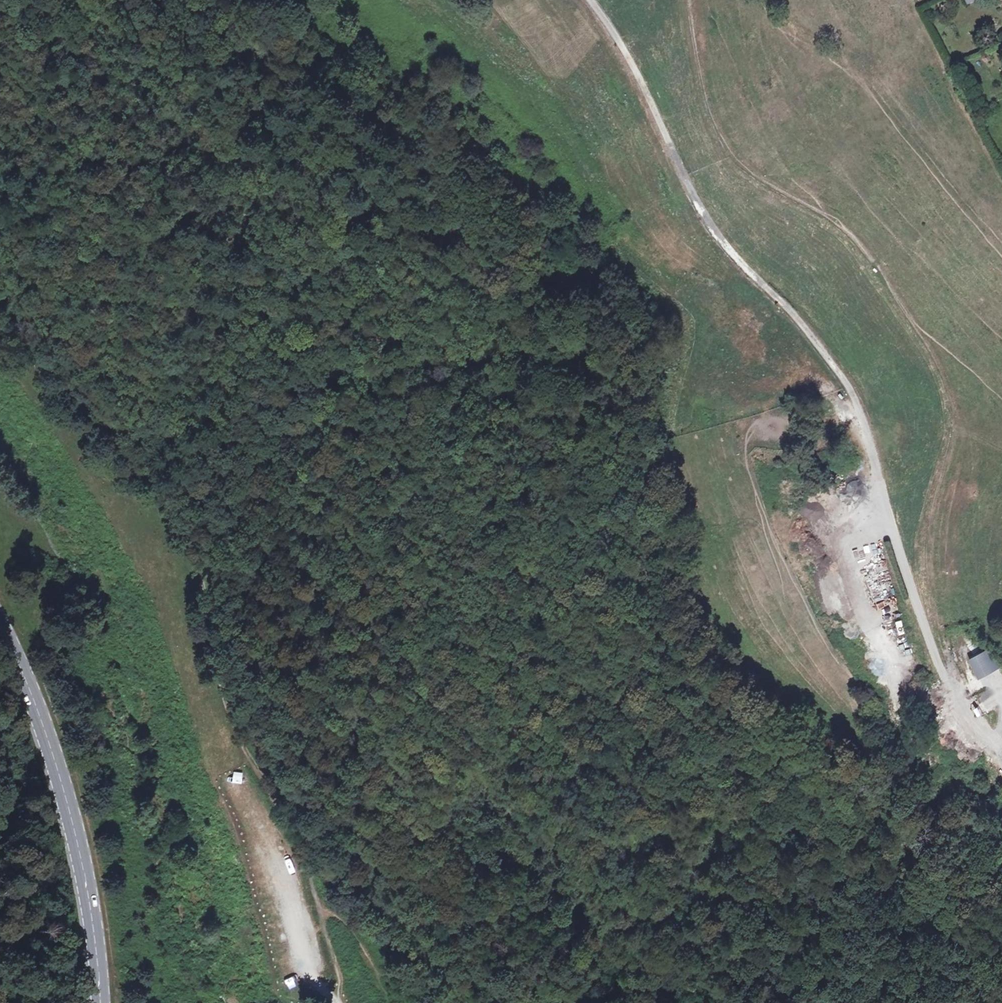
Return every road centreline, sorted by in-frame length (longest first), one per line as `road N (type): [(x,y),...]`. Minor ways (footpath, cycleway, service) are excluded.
road 1 (track): [(589,0),(640,77),(724,243),(841,374),(860,407),(879,479)]
road 2 (secondary): [(0,623),(24,668),(79,835),(101,1002)]

